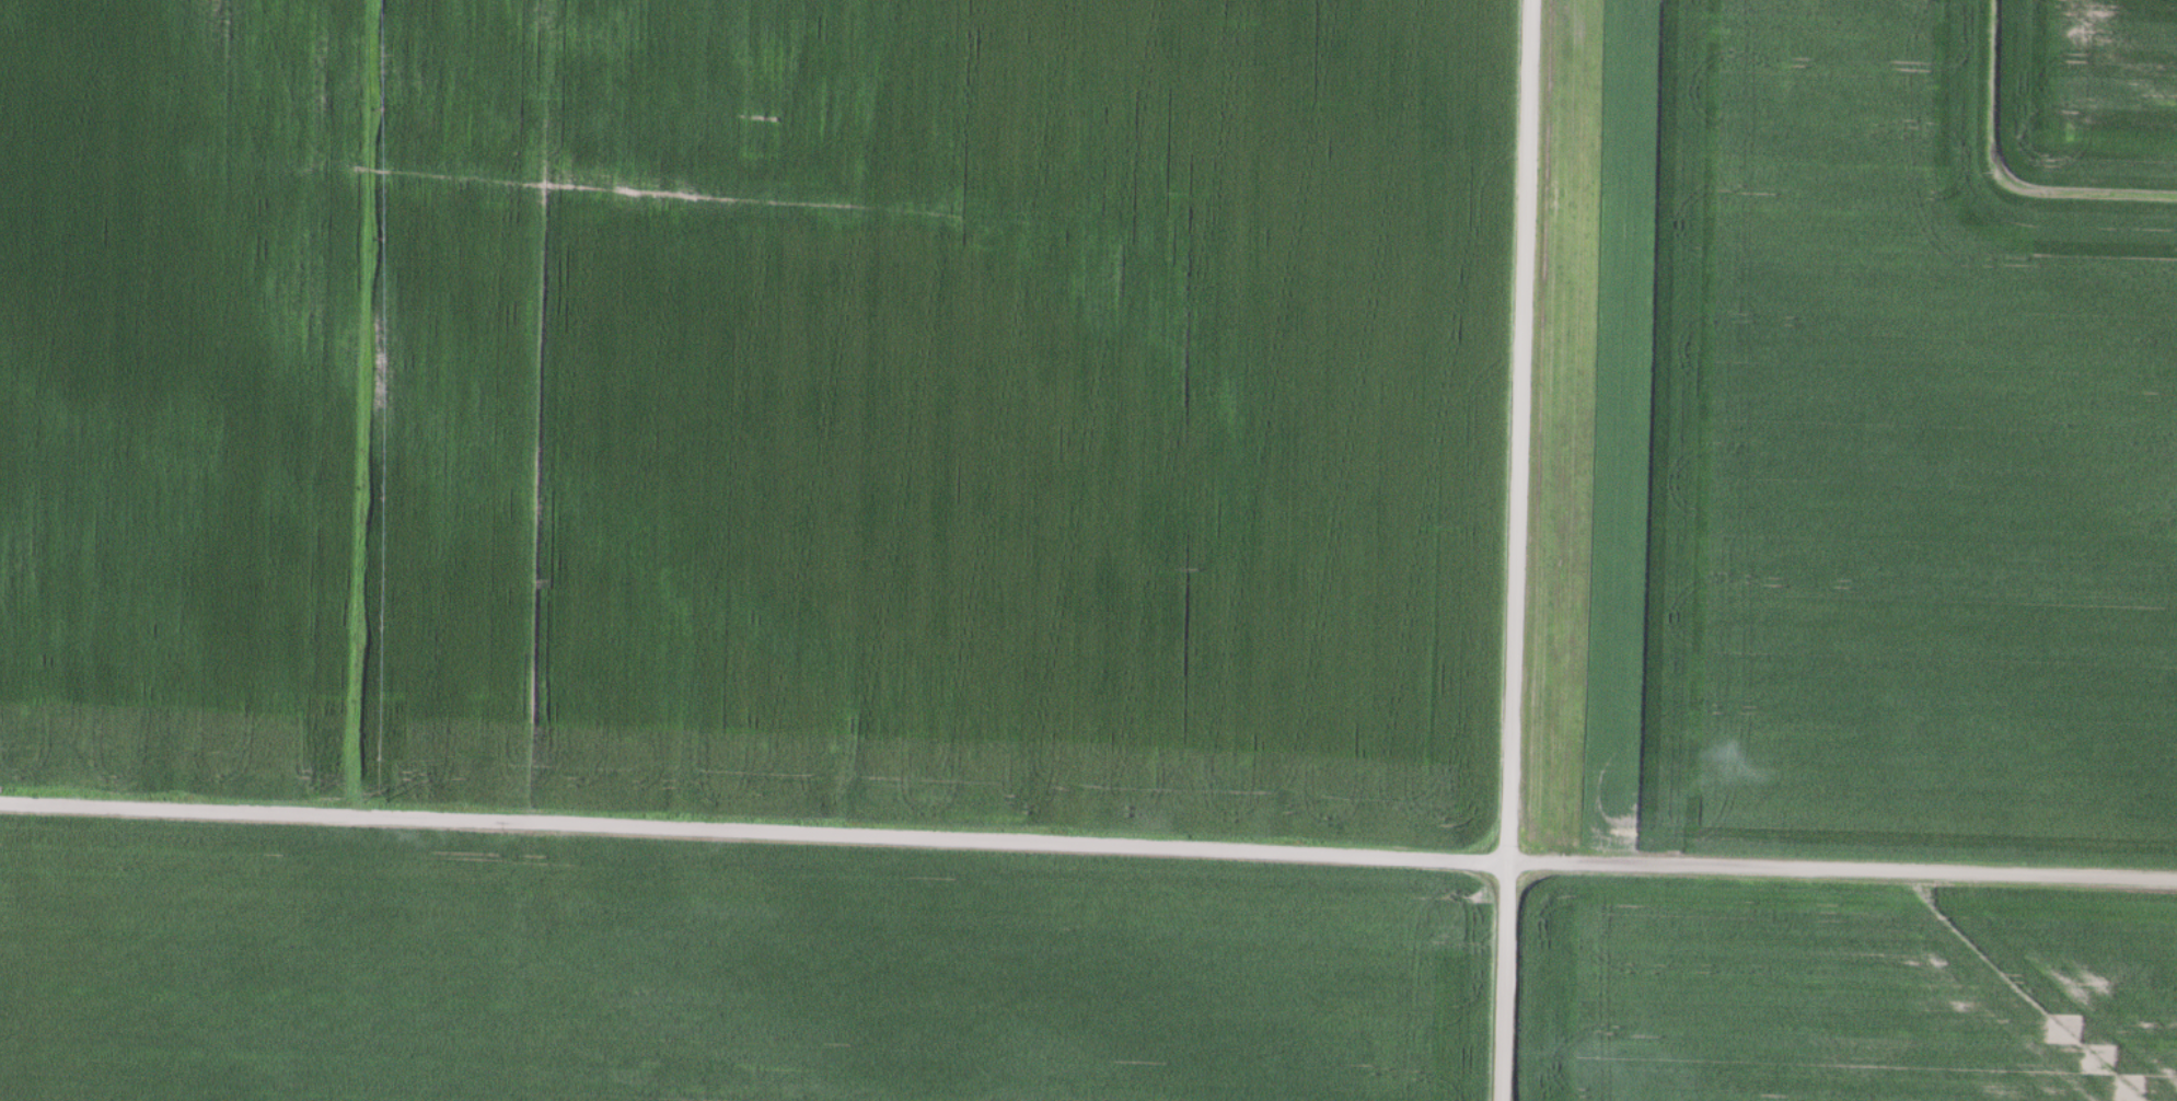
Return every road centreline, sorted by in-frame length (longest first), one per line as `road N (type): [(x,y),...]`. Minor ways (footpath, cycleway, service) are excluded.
road 1 (residential): [(2176,872),(356,816),(0,798)]
road 2 (residential): [(1532,0),(1507,853)]
road 3 (residential): [(1507,853),(1503,1100)]

